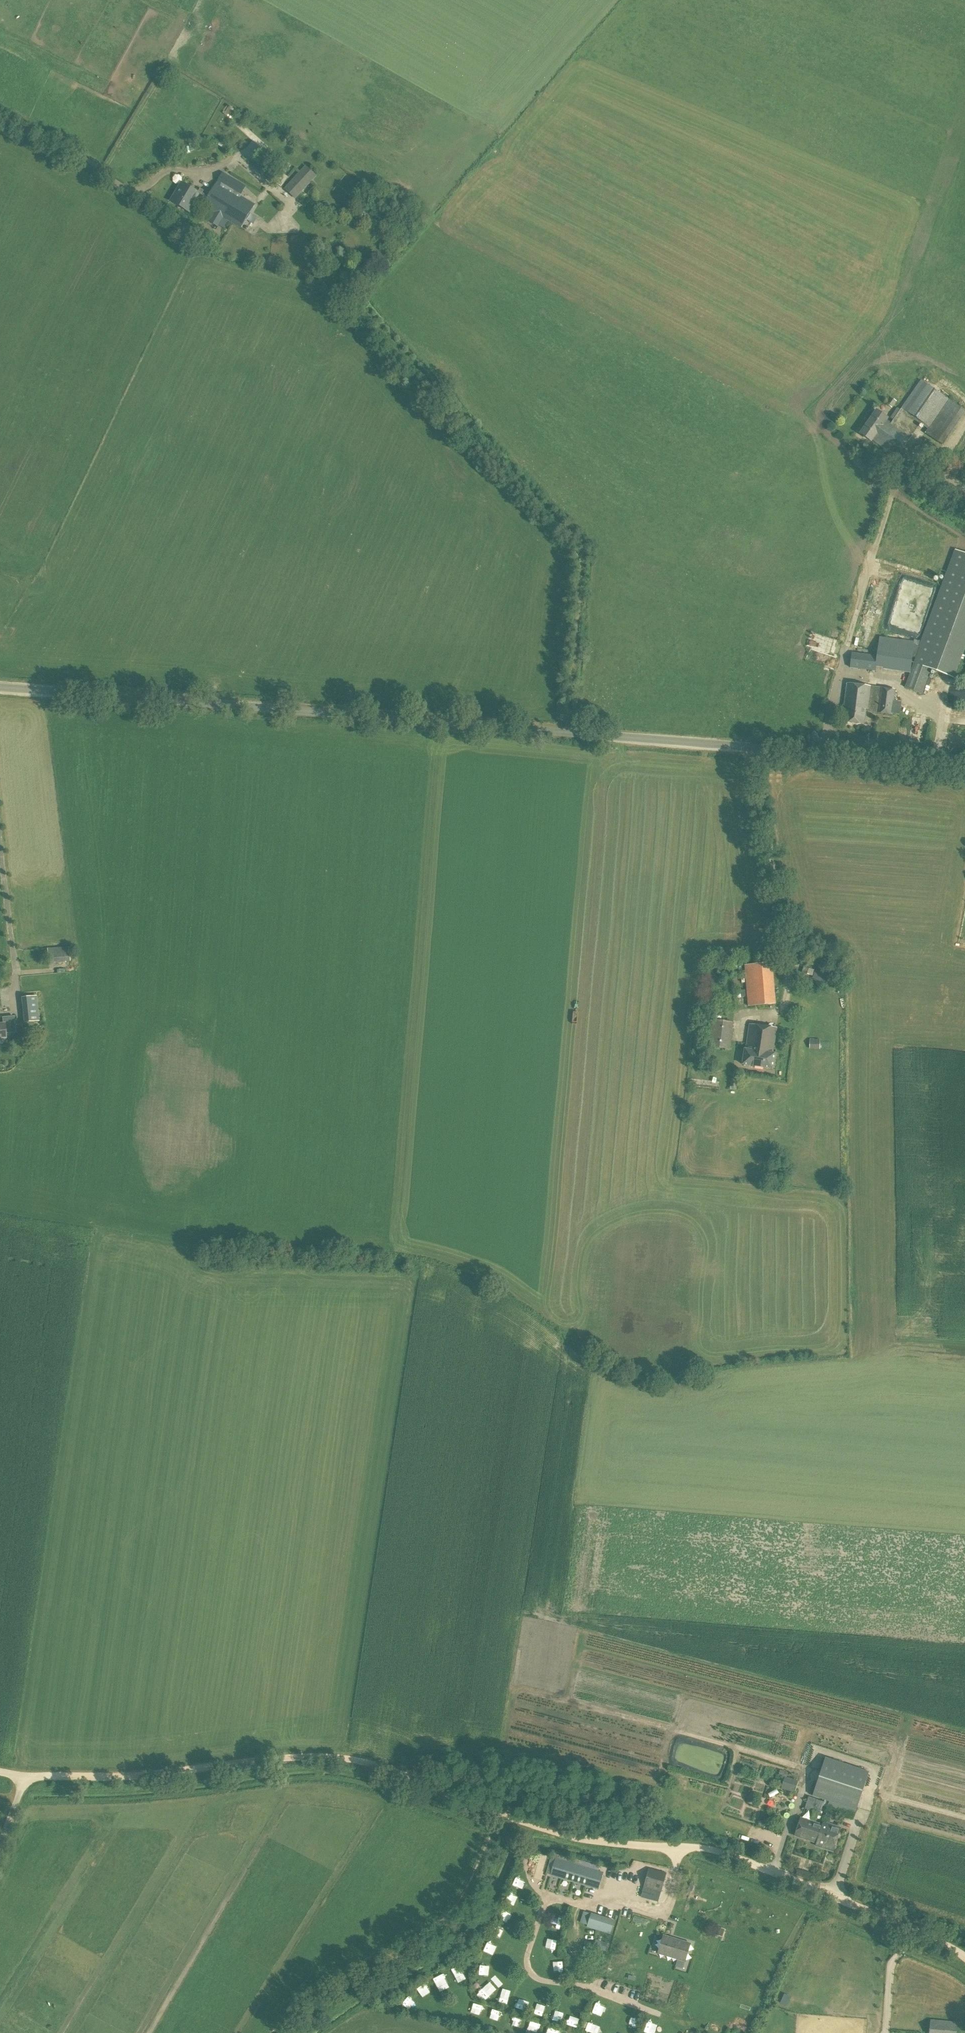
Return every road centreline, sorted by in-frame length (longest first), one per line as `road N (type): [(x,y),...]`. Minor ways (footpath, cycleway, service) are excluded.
road 1 (unclassified): [(964,767),(0,687)]
road 2 (track): [(499,1814),(390,1770),(325,1757),(182,1772),(0,1773)]
road 3 (track): [(964,1959),(932,1938),(719,1852),(593,1838),(499,1814)]
road 4 (unclassified): [(0,119),(134,193)]

